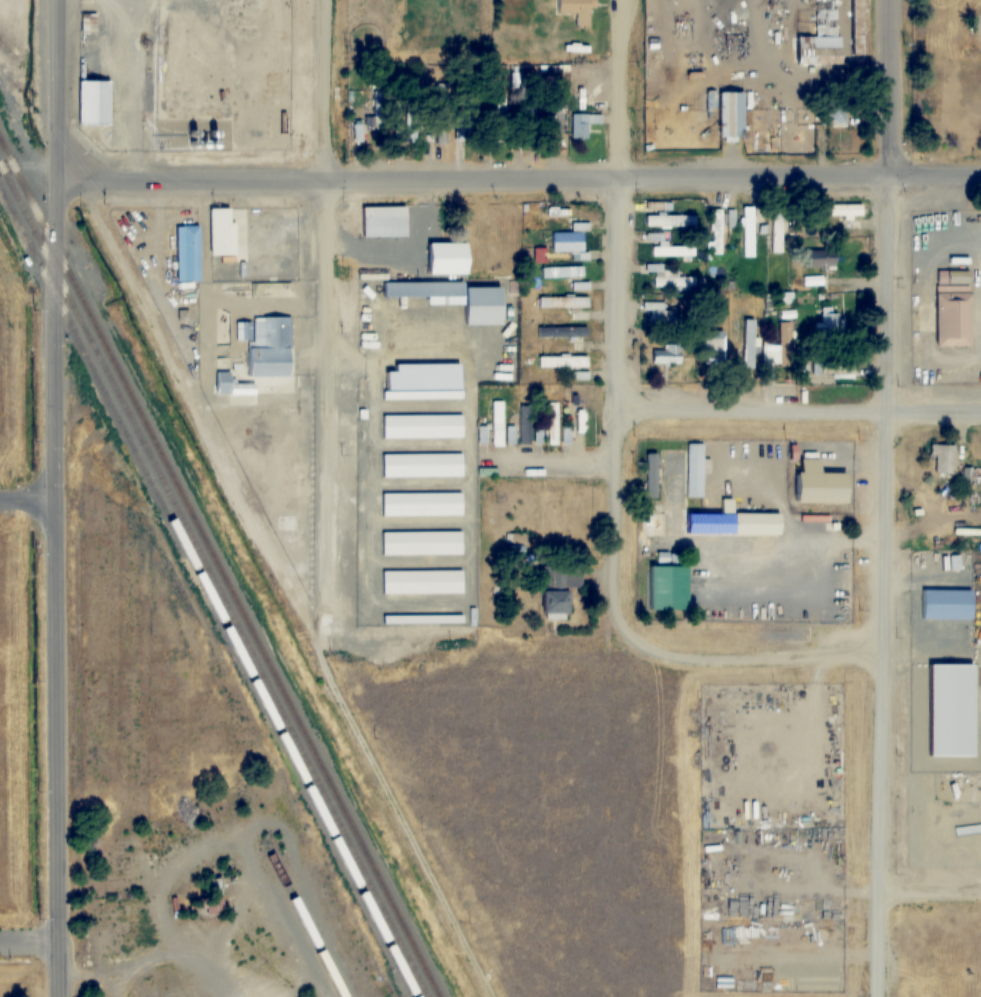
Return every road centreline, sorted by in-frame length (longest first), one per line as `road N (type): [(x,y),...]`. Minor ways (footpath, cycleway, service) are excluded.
road 1 (residential): [(880,996),(889,0)]
road 2 (tertiary): [(58,996),(57,0)]
road 3 (residential): [(980,175),(0,166)]
road 4 (residential): [(633,643),(617,626),(611,577),(617,0)]
road 5 (residential): [(311,534),(321,0)]
road 6 (residential): [(980,411),(613,409)]
road 7 (residential): [(882,658),(666,654),(633,643)]
road 8 (residential): [(613,462),(484,459)]

